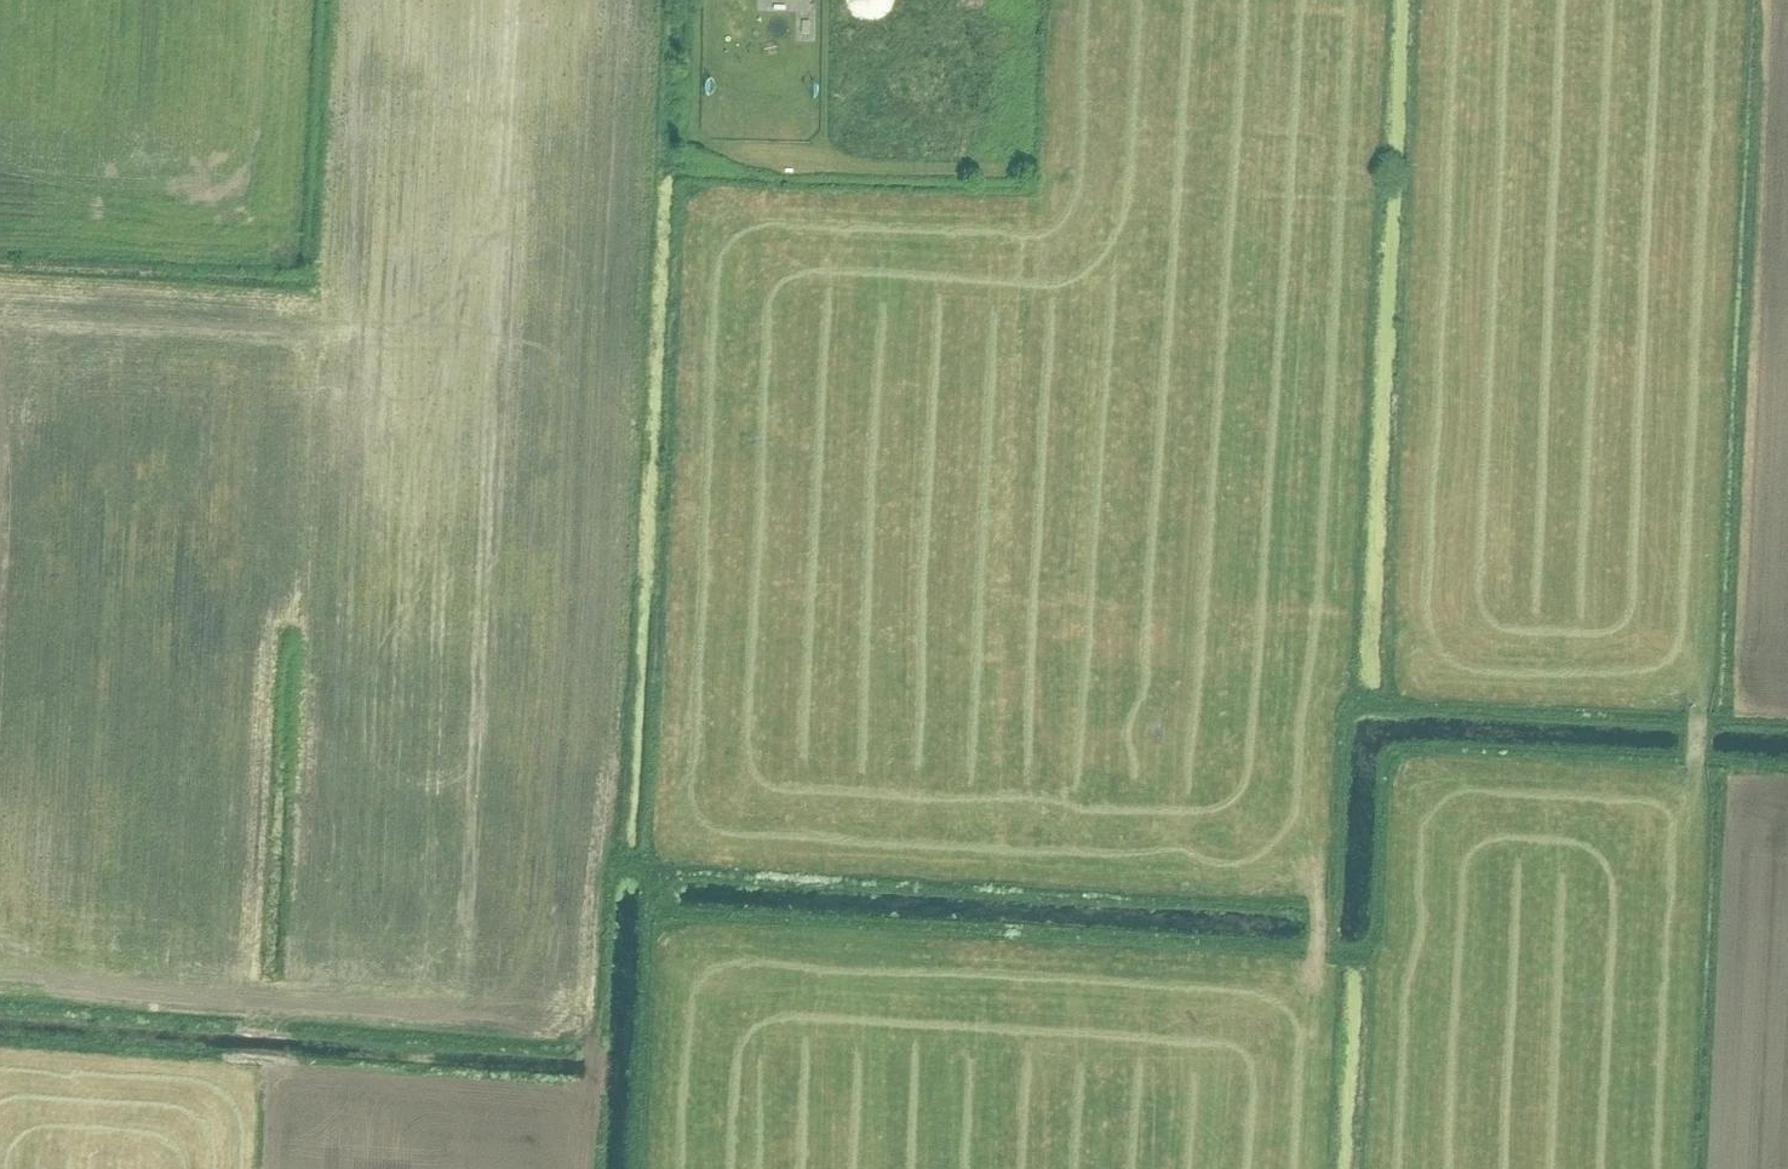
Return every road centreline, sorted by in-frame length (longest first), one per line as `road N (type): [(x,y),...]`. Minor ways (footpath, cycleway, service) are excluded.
road 1 (track): [(622,867),(656,875),(676,913),(1319,947),(1311,989)]
road 2 (track): [(1787,763),(1392,748),(1383,756),(1373,922),(1359,948),(1319,947),(1324,864)]

